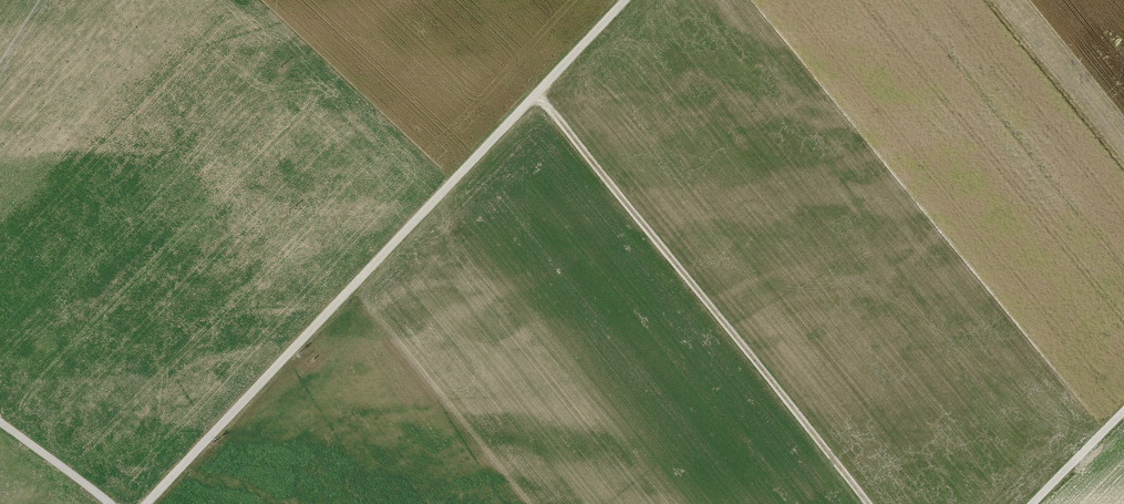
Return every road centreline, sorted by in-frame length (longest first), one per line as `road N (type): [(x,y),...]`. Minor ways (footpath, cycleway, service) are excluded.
road 1 (track): [(144,503),(625,0)]
road 2 (track): [(536,95),(870,503)]
road 3 (track): [(0,422),(110,503)]
road 4 (track): [(1032,503),(1123,411)]

